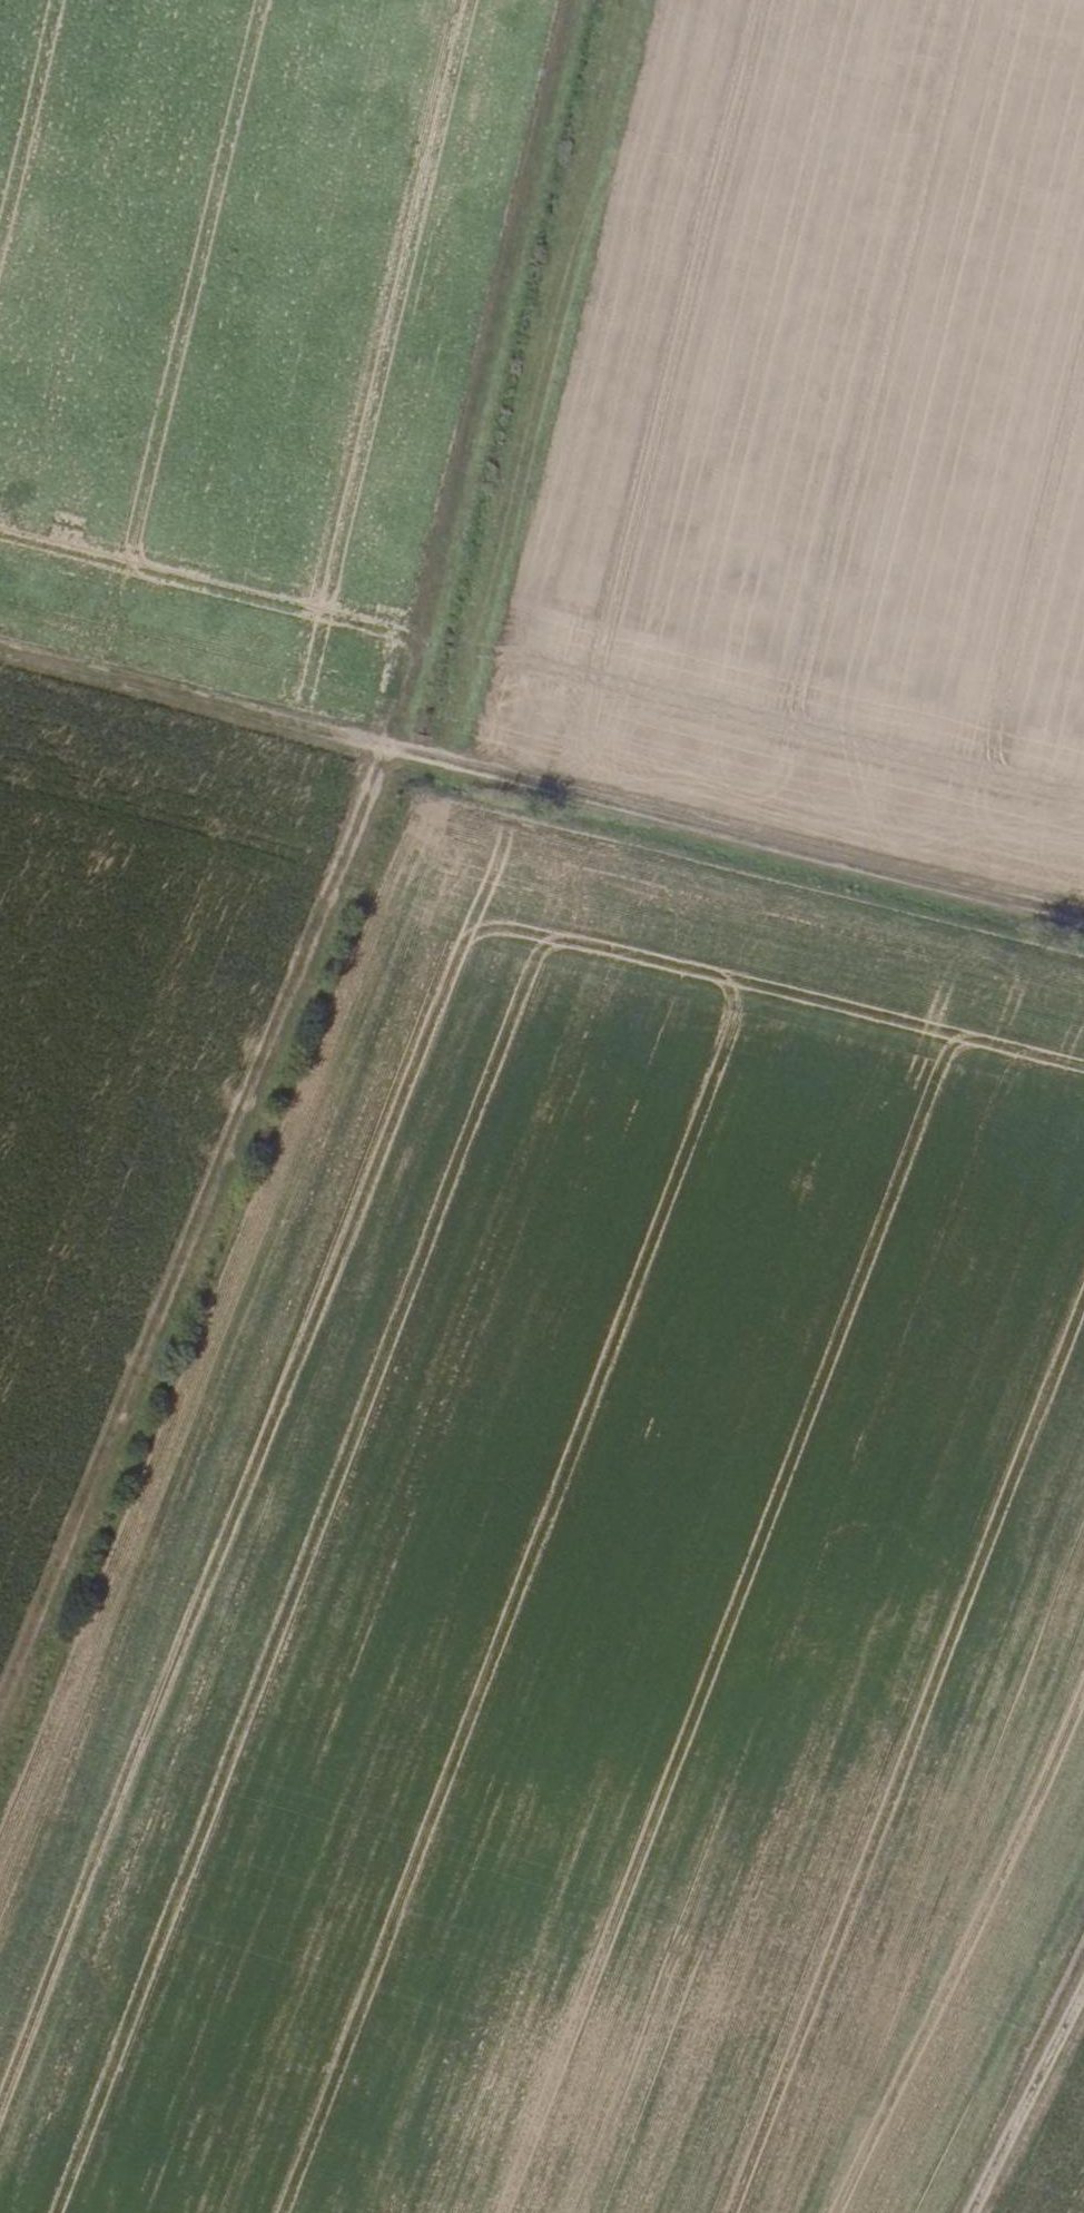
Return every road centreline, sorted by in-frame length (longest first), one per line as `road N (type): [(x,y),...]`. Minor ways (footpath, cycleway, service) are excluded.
road 1 (track): [(0,645),(1083,912)]
road 2 (track): [(980,2212),(1083,1998)]

